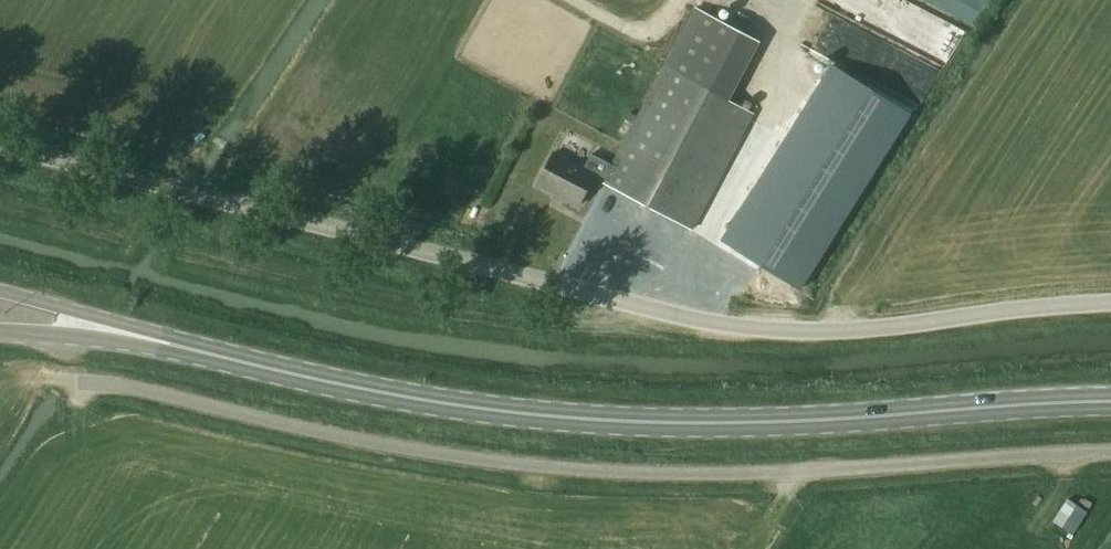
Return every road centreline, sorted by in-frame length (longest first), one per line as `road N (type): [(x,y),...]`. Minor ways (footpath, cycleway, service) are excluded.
road 1 (unclassified): [(0,144),(742,326),(852,330),(1110,303)]
road 2 (unclassified): [(1110,450),(745,475),(608,473),(404,448),(82,383)]
road 3 (tertiary): [(1110,401),(790,421),(576,418),(383,392),(195,350)]
road 4 (tertiary): [(195,350),(0,290)]
road 5 (tertiary): [(0,331),(195,350)]

